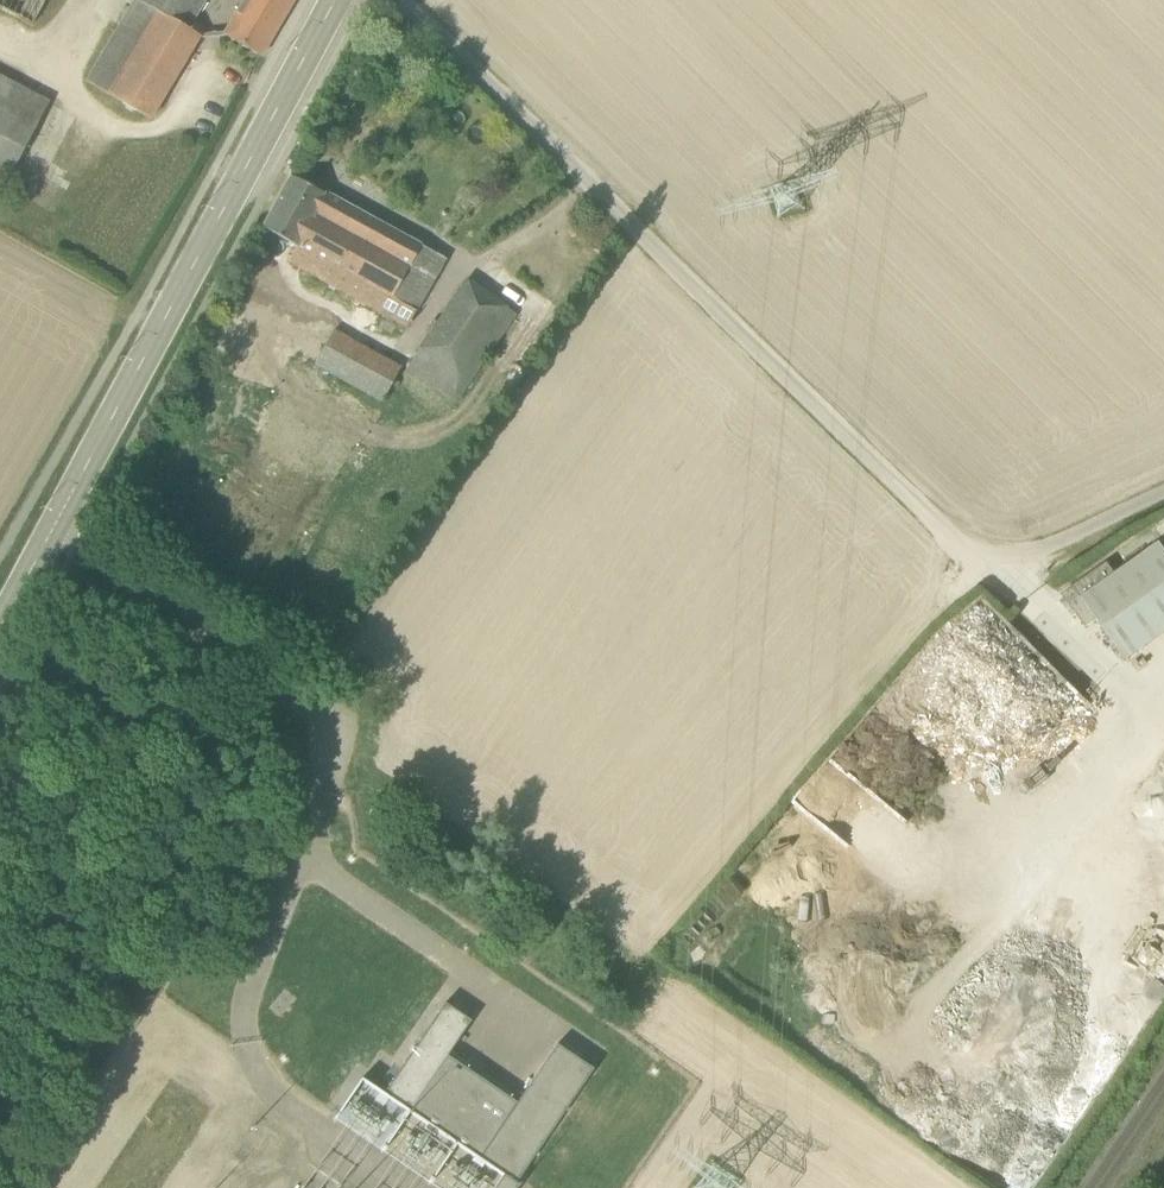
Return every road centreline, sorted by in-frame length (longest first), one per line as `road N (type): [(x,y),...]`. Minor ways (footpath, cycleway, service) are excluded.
road 1 (unclassified): [(1163,493),(1013,564),(960,543),(393,0)]
road 2 (secondary): [(0,627),(337,0)]

